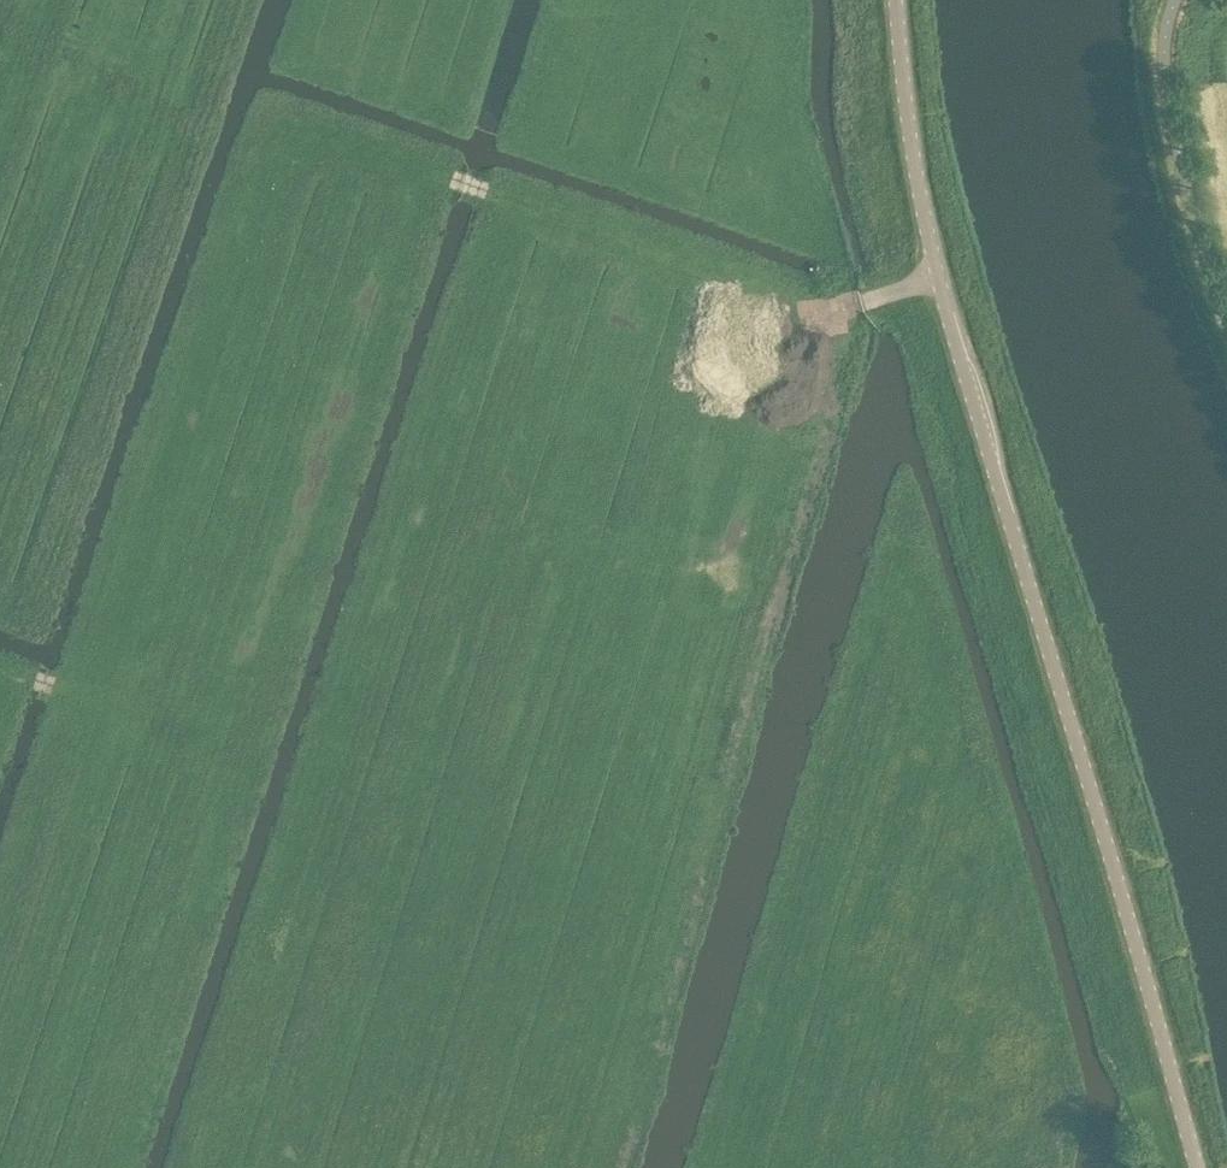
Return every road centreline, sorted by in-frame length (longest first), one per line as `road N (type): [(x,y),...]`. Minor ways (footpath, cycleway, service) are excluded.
road 1 (tertiary): [(1198,1167),(936,276),(903,95),(896,0)]
road 2 (track): [(799,309),(936,276)]

